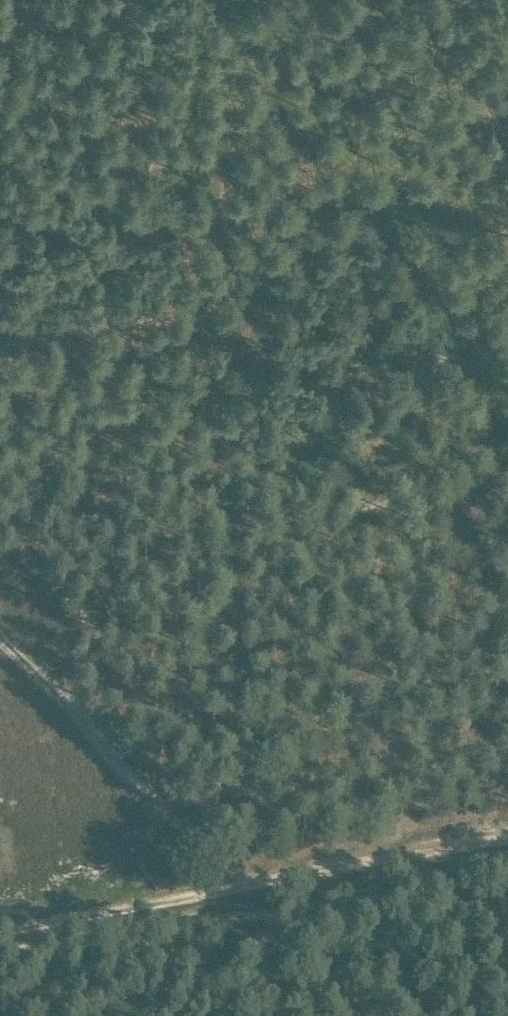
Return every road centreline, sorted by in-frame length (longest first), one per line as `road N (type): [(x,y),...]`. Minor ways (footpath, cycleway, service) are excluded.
road 1 (track): [(0,643),(160,807),(217,839),(240,842),(507,804)]

